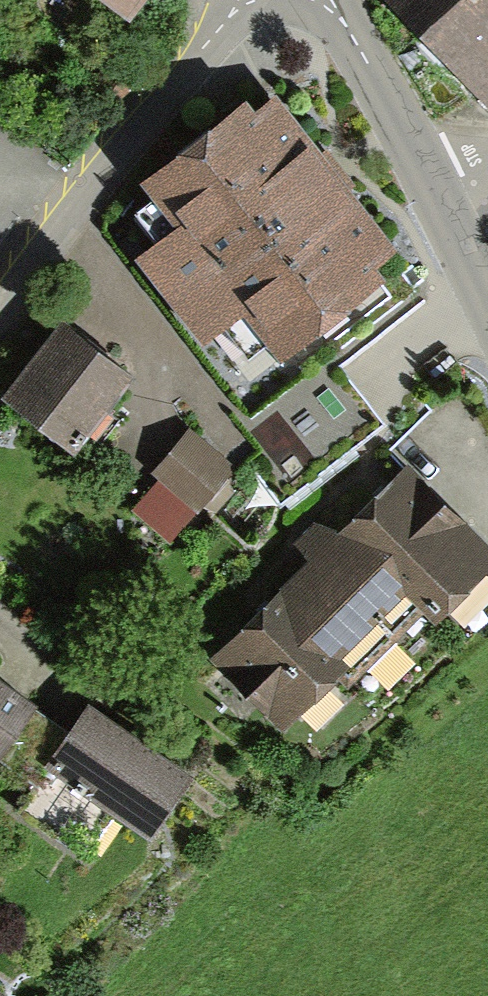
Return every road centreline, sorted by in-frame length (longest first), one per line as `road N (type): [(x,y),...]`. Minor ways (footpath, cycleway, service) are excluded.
road 1 (residential): [(0,307),(105,164),(242,0)]
road 2 (tertiary): [(437,194),(329,0)]
road 3 (tertiary): [(487,303),(437,194)]

